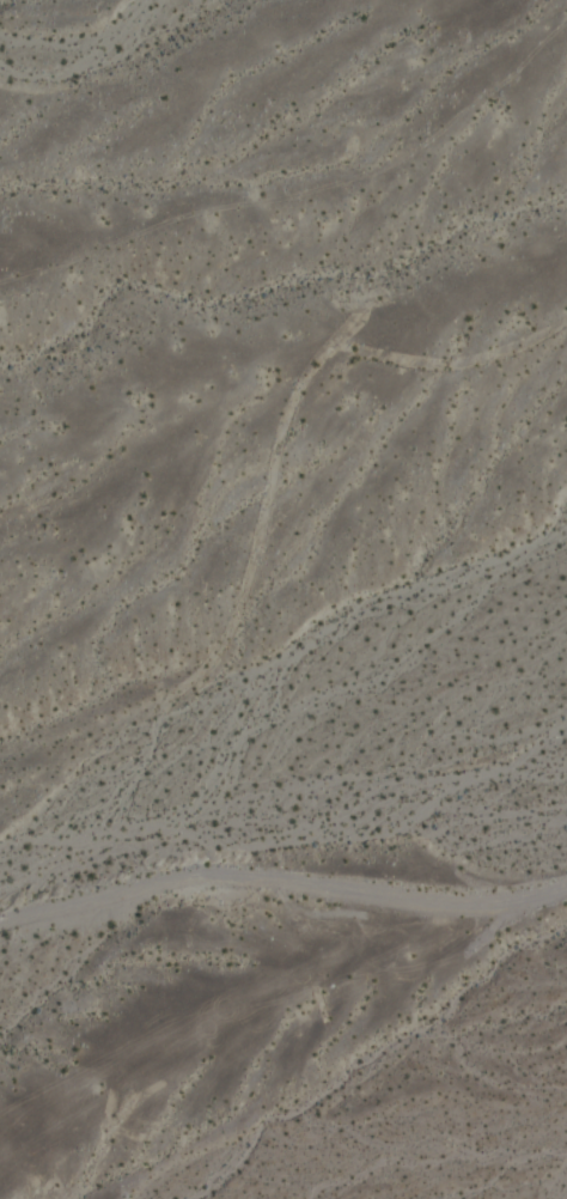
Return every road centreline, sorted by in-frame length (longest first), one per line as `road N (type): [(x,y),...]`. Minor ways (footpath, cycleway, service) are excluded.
road 1 (track): [(0,930),(208,870),(398,897),(547,893),(566,884)]

